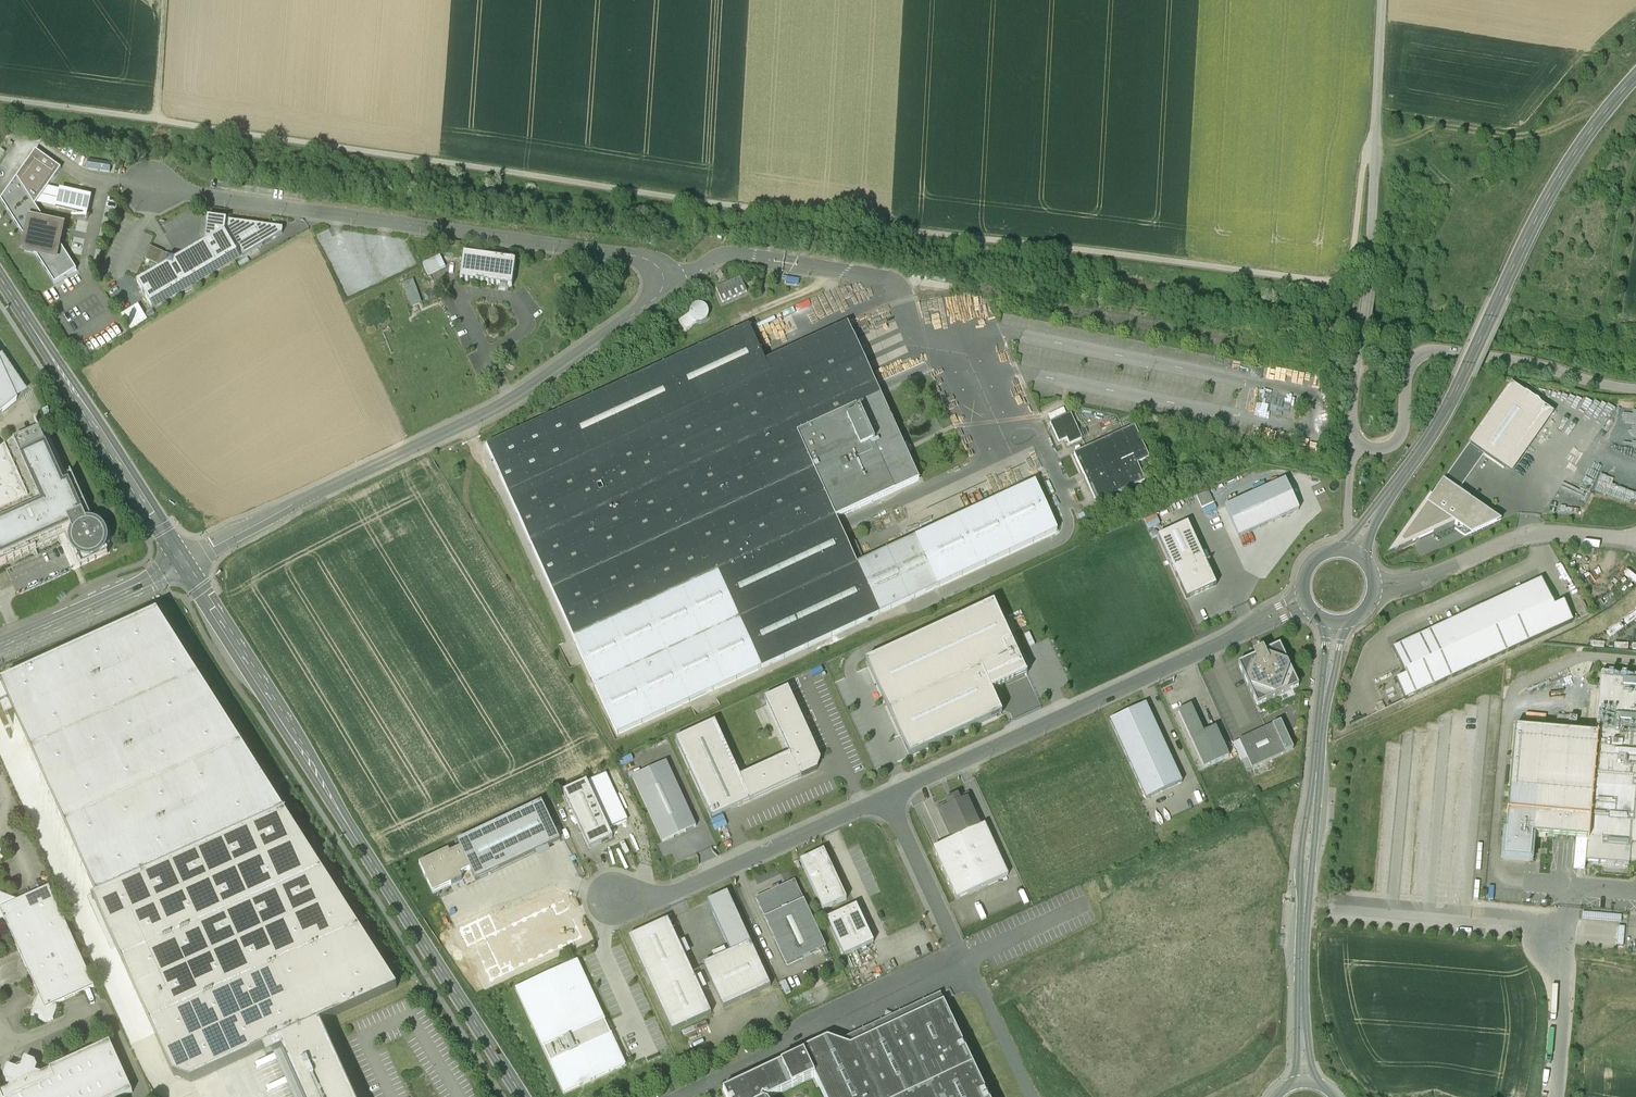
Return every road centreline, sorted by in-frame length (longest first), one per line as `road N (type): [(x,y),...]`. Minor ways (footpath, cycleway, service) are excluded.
road 1 (track): [(0,98),(1329,282),(1351,267),(1375,132)]
road 2 (unclassified): [(1232,640),(674,895),(649,905),(618,900)]
road 3 (tertiary): [(186,569),(520,1096)]
road 4 (unclassified): [(664,282),(654,299),(511,400),(293,504),(186,569)]
road 5 (unclassified): [(664,282),(659,268),(634,256),(152,187)]
road 6 (tertiary): [(1635,79),(1553,190),(1446,410),(1405,474)]
road 7 (unclassified): [(1351,447),(1382,0)]
road 8 (unclassified): [(1554,1096),(1562,950),(1543,920),(1329,905)]
road 9 (unclassified): [(1635,390),(1430,349),(1408,365),(1396,441),(1351,447)]
road 10 (tertiary): [(1303,1083),(1303,938),(1320,733)]
road 11 (tertiary): [(0,276),(186,569)]
road 12 (unclassified): [(1430,576),(1536,533),(1635,540)]
road 13 (unclassified): [(186,569),(0,650)]

